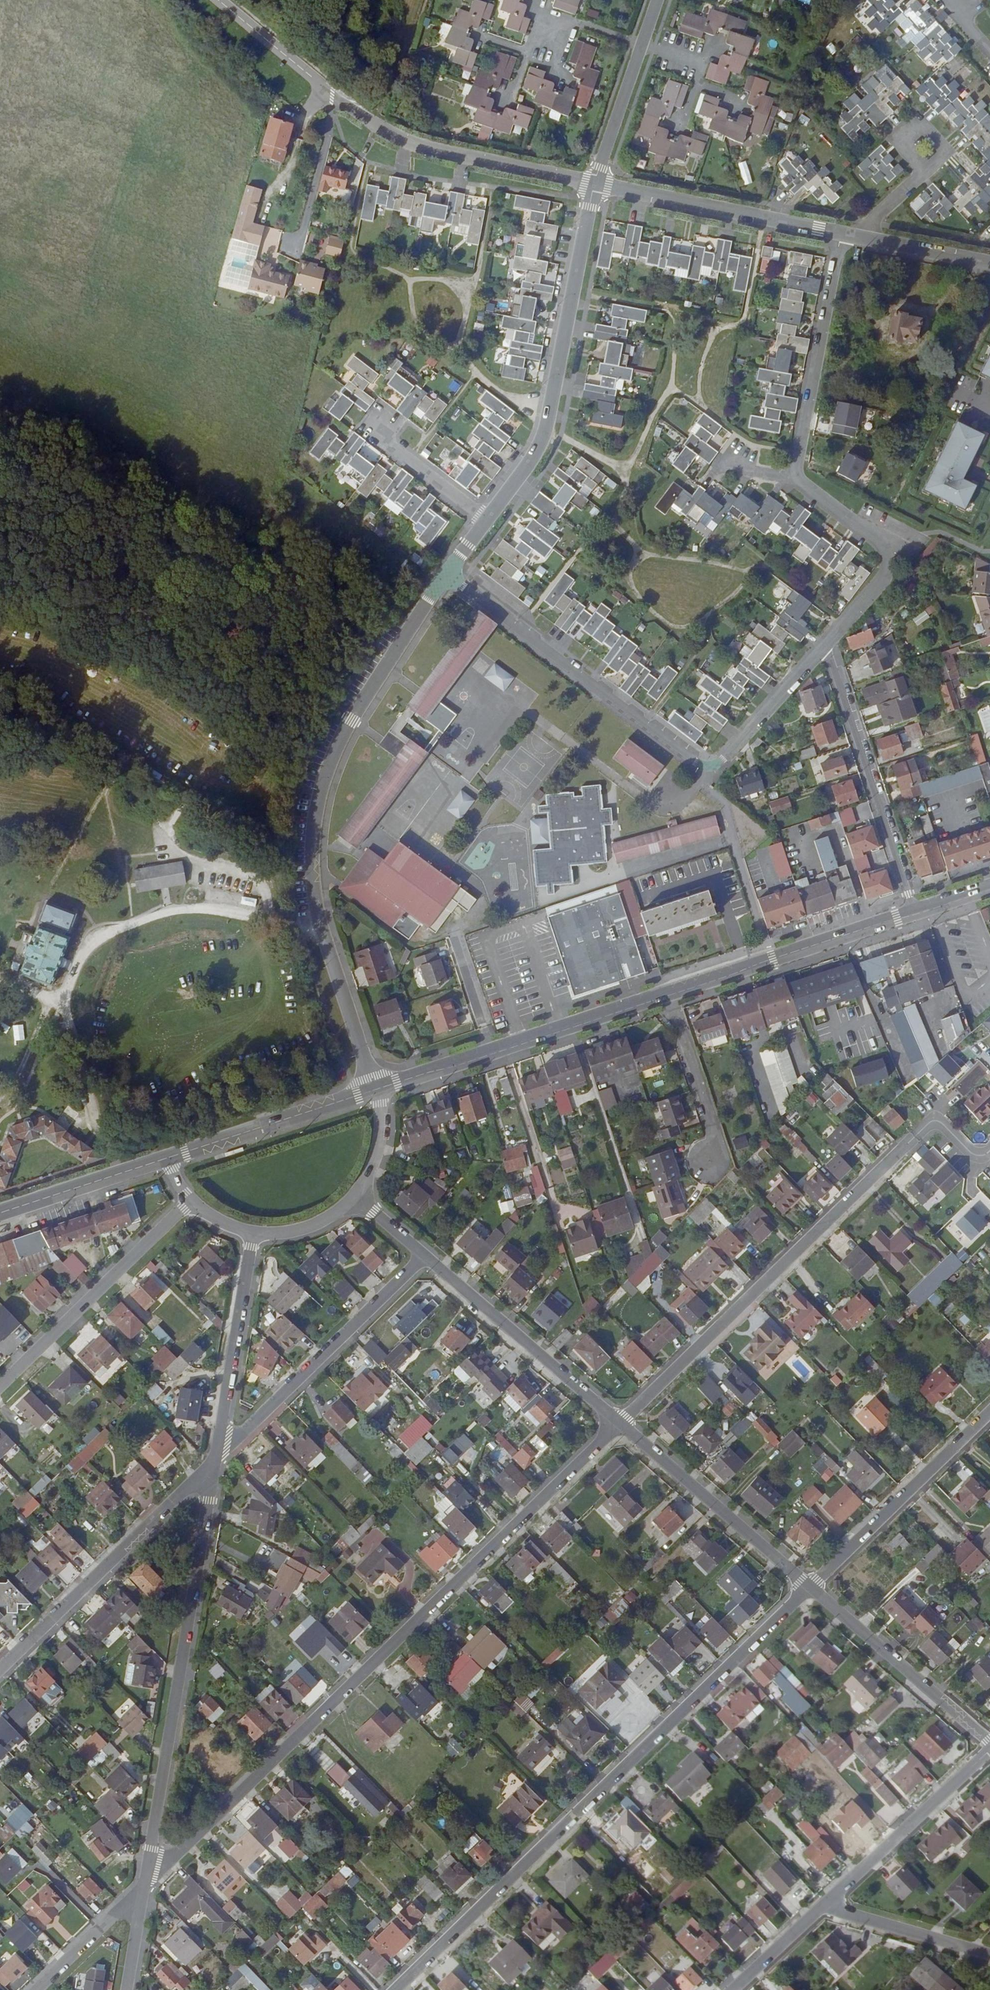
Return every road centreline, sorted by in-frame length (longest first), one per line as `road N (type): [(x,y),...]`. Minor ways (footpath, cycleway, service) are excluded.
road 1 (residential): [(618,1425),(144,1886)]
road 2 (residential): [(394,1989),(808,1588)]
road 3 (residential): [(378,1089),(313,908),(310,843),(321,783),(350,720),(446,580)]
road 4 (residential): [(989,1147),(979,1158),(936,1118),(618,1425)]
road 5 (residential): [(446,580),(692,765),(716,767),(823,646)]
road 6 (residential): [(823,646),(887,571),(885,546),(799,485),(795,468),(836,233)]
road 7 (residential): [(144,1886),(214,1458)]
road 8 (residential): [(593,185),(400,141),(333,98),(218,0)]
road 9 (residential): [(488,521),(543,432),(593,185)]
road 10 (secondary): [(669,994),(378,1089)]
road 11 (residential): [(214,1458),(0,1667)]
road 12 (residential): [(422,1257),(214,1458)]
road 13 (residential): [(916,913),(823,646)]
road 14 (residential): [(191,1200),(0,1386)]
road 15 (secondary): [(916,913),(669,994)]
road 16 (residential): [(422,1257),(618,1425)]
road 17 (residential): [(808,1588),(989,1411)]
road 18 (residential): [(618,1425),(808,1588)]
road 19 (residential): [(836,233),(593,185)]
road 20 (residential): [(808,1588),(989,1745)]
road 21 (residential): [(989,1751),(822,1907)]
road 22 (residential): [(214,1458),(254,1233)]
road 23 (secondary): [(378,1089),(165,1159)]
road 24 (residential): [(710,1163),(711,1119),(669,994)]
road 25 (residential): [(989,1957),(822,1907)]
road 26 (secondary): [(165,1159),(0,1213)]
road 27 (residential): [(488,521),(368,431)]
road 28 (residential): [(144,1886),(37,1989)]
road 29 (residential): [(593,185),(642,45)]
road 30 (residential): [(989,264),(852,237)]
road 31 (residential): [(540,50),(550,17),(642,45)]
road 32 (residential): [(822,1907),(733,1989)]

